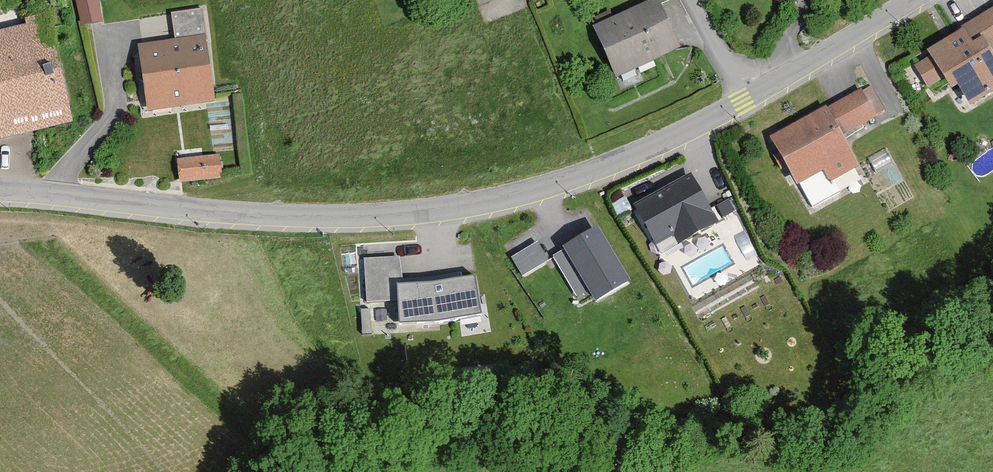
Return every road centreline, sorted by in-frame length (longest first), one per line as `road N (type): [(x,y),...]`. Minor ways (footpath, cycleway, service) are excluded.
road 1 (residential): [(908,0),(641,151),(465,206),(245,215),(0,195)]

